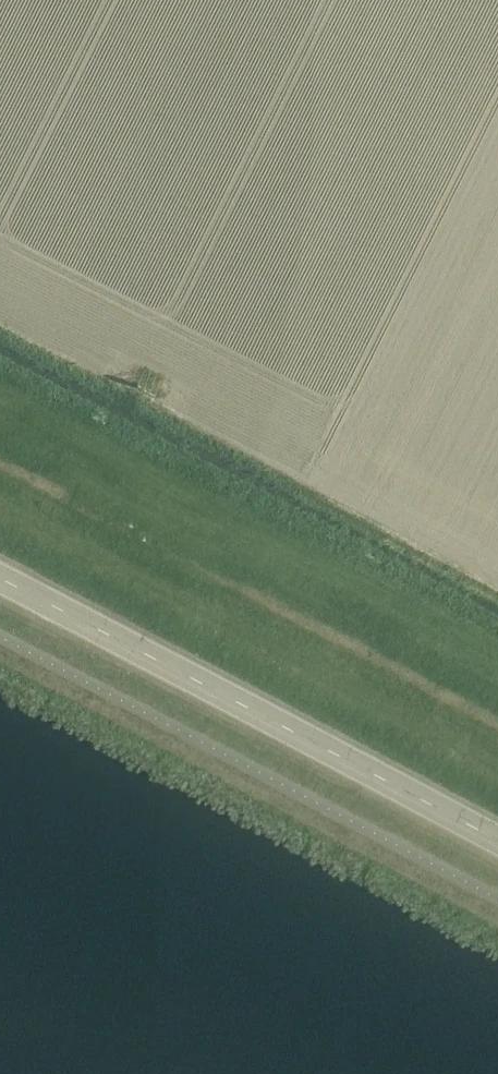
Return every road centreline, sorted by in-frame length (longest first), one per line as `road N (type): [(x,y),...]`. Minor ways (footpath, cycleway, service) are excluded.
road 1 (tertiary): [(497,845),(0,583)]

